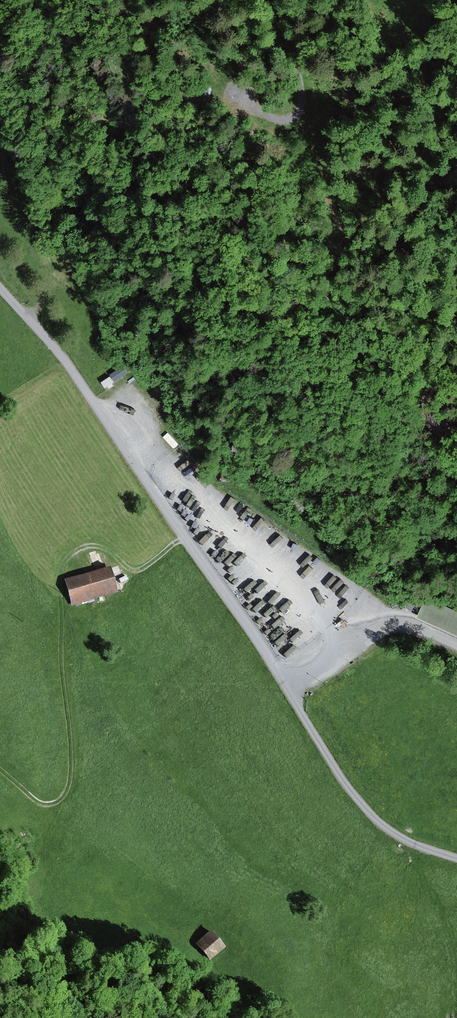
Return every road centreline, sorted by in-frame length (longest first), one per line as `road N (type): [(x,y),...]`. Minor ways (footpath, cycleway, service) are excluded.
road 1 (unclassified): [(456,858),(409,842),(354,794),(96,404),(0,287)]
road 2 (track): [(186,537),(134,570),(103,546),(84,546),(68,558),(59,579),(68,786),(48,805),(0,769)]
road 3 (track): [(288,686),(382,628),(411,626),(456,644)]
road 4 (track): [(269,0),(296,77),(297,108),(273,115),(241,96)]

